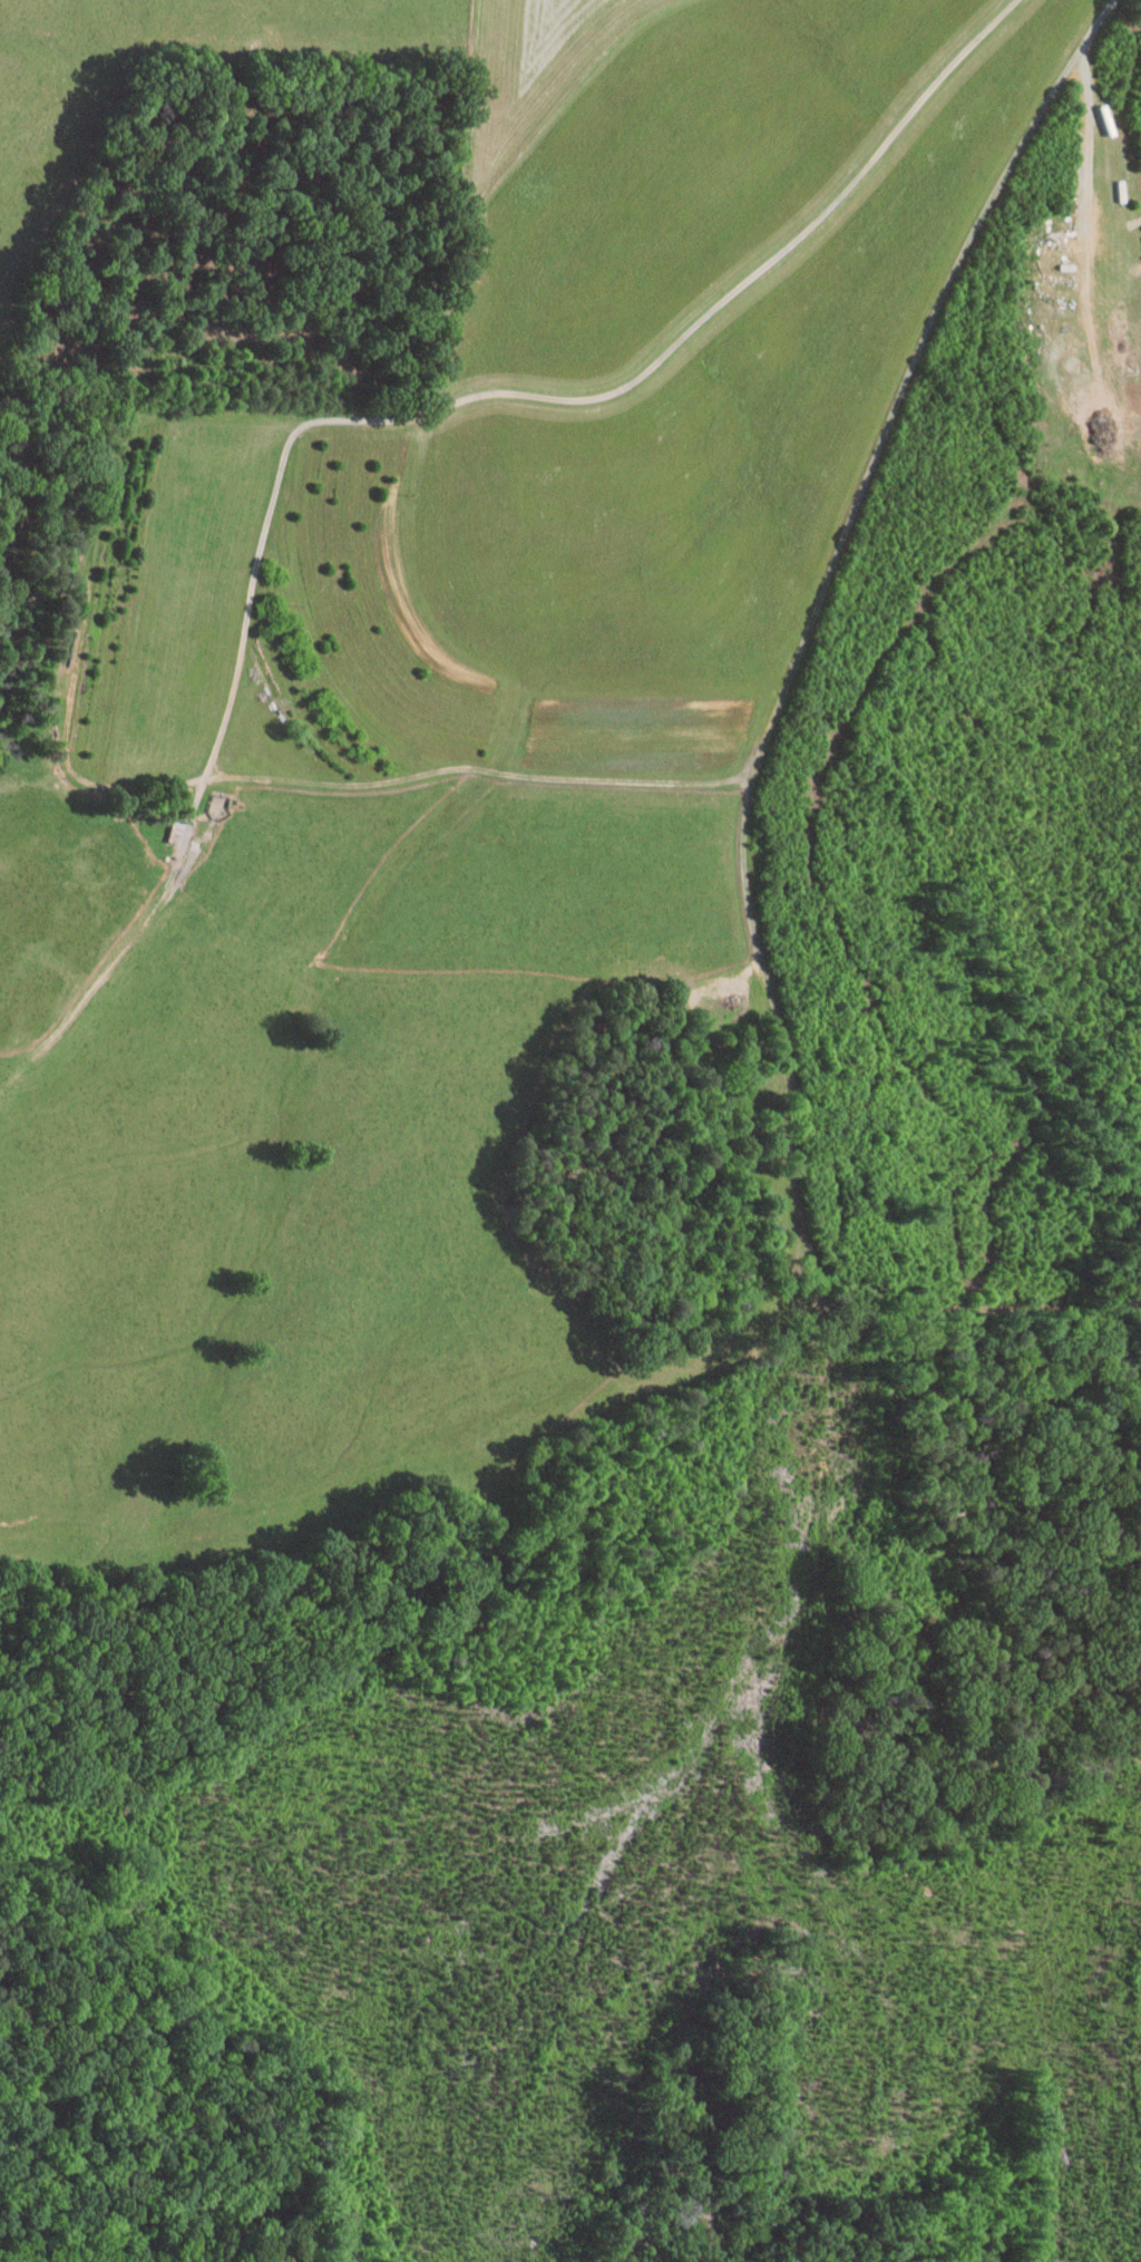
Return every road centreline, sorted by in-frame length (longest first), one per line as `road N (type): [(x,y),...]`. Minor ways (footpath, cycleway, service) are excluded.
road 1 (residential): [(1140,206),(469,158)]
road 2 (residential): [(628,0),(612,241)]

